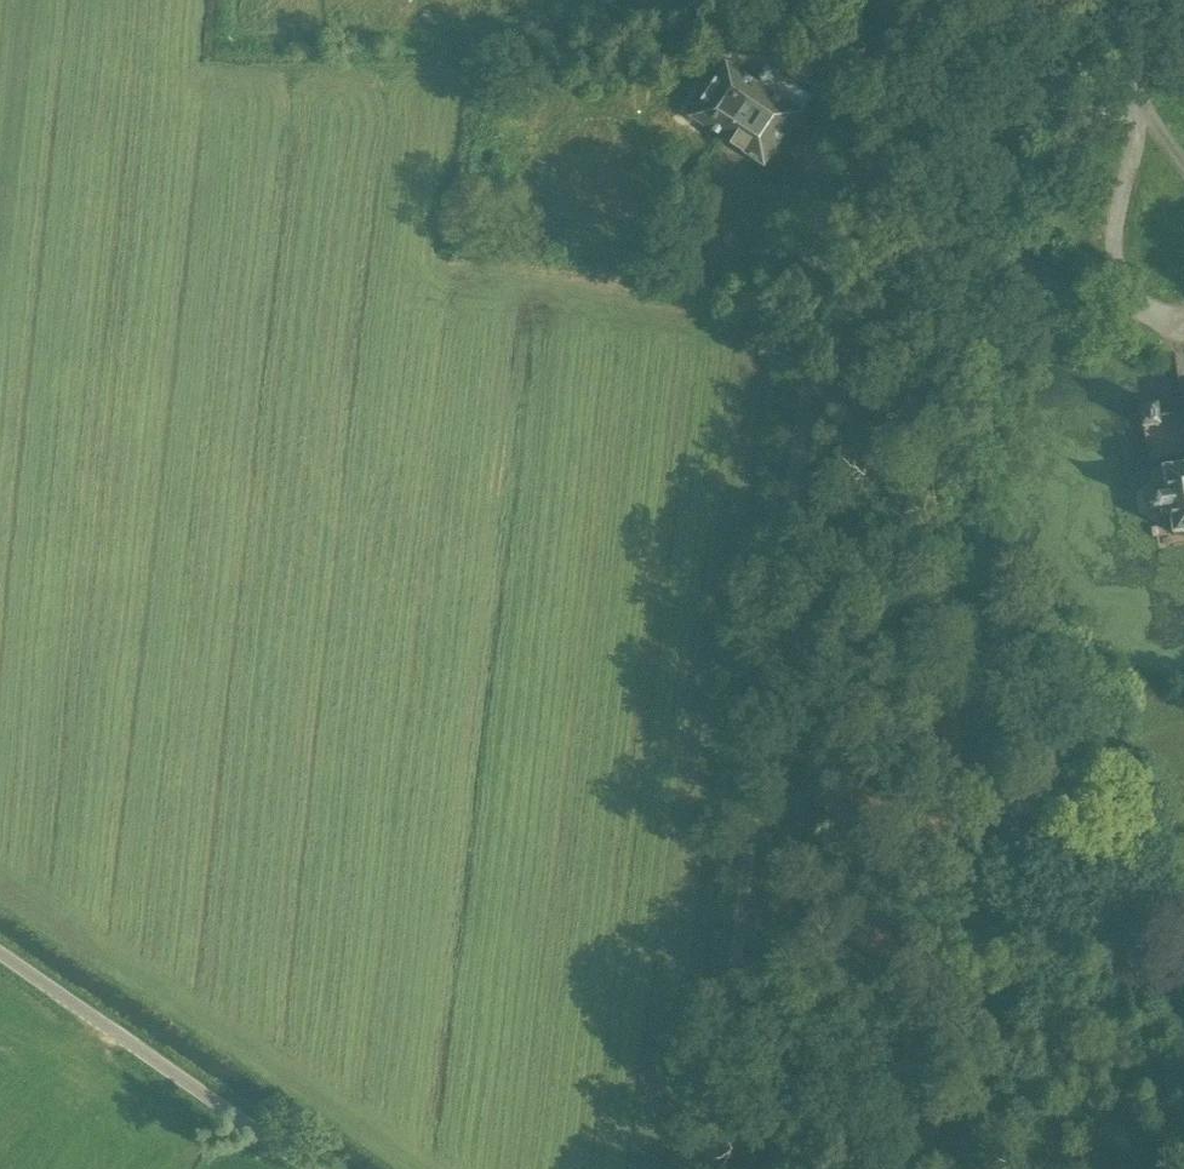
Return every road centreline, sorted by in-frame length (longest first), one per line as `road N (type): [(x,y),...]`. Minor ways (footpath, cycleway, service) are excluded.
road 1 (track): [(709,1168),(824,195),(992,116),(1137,114)]
road 2 (unclassified): [(311,1168),(0,954)]

